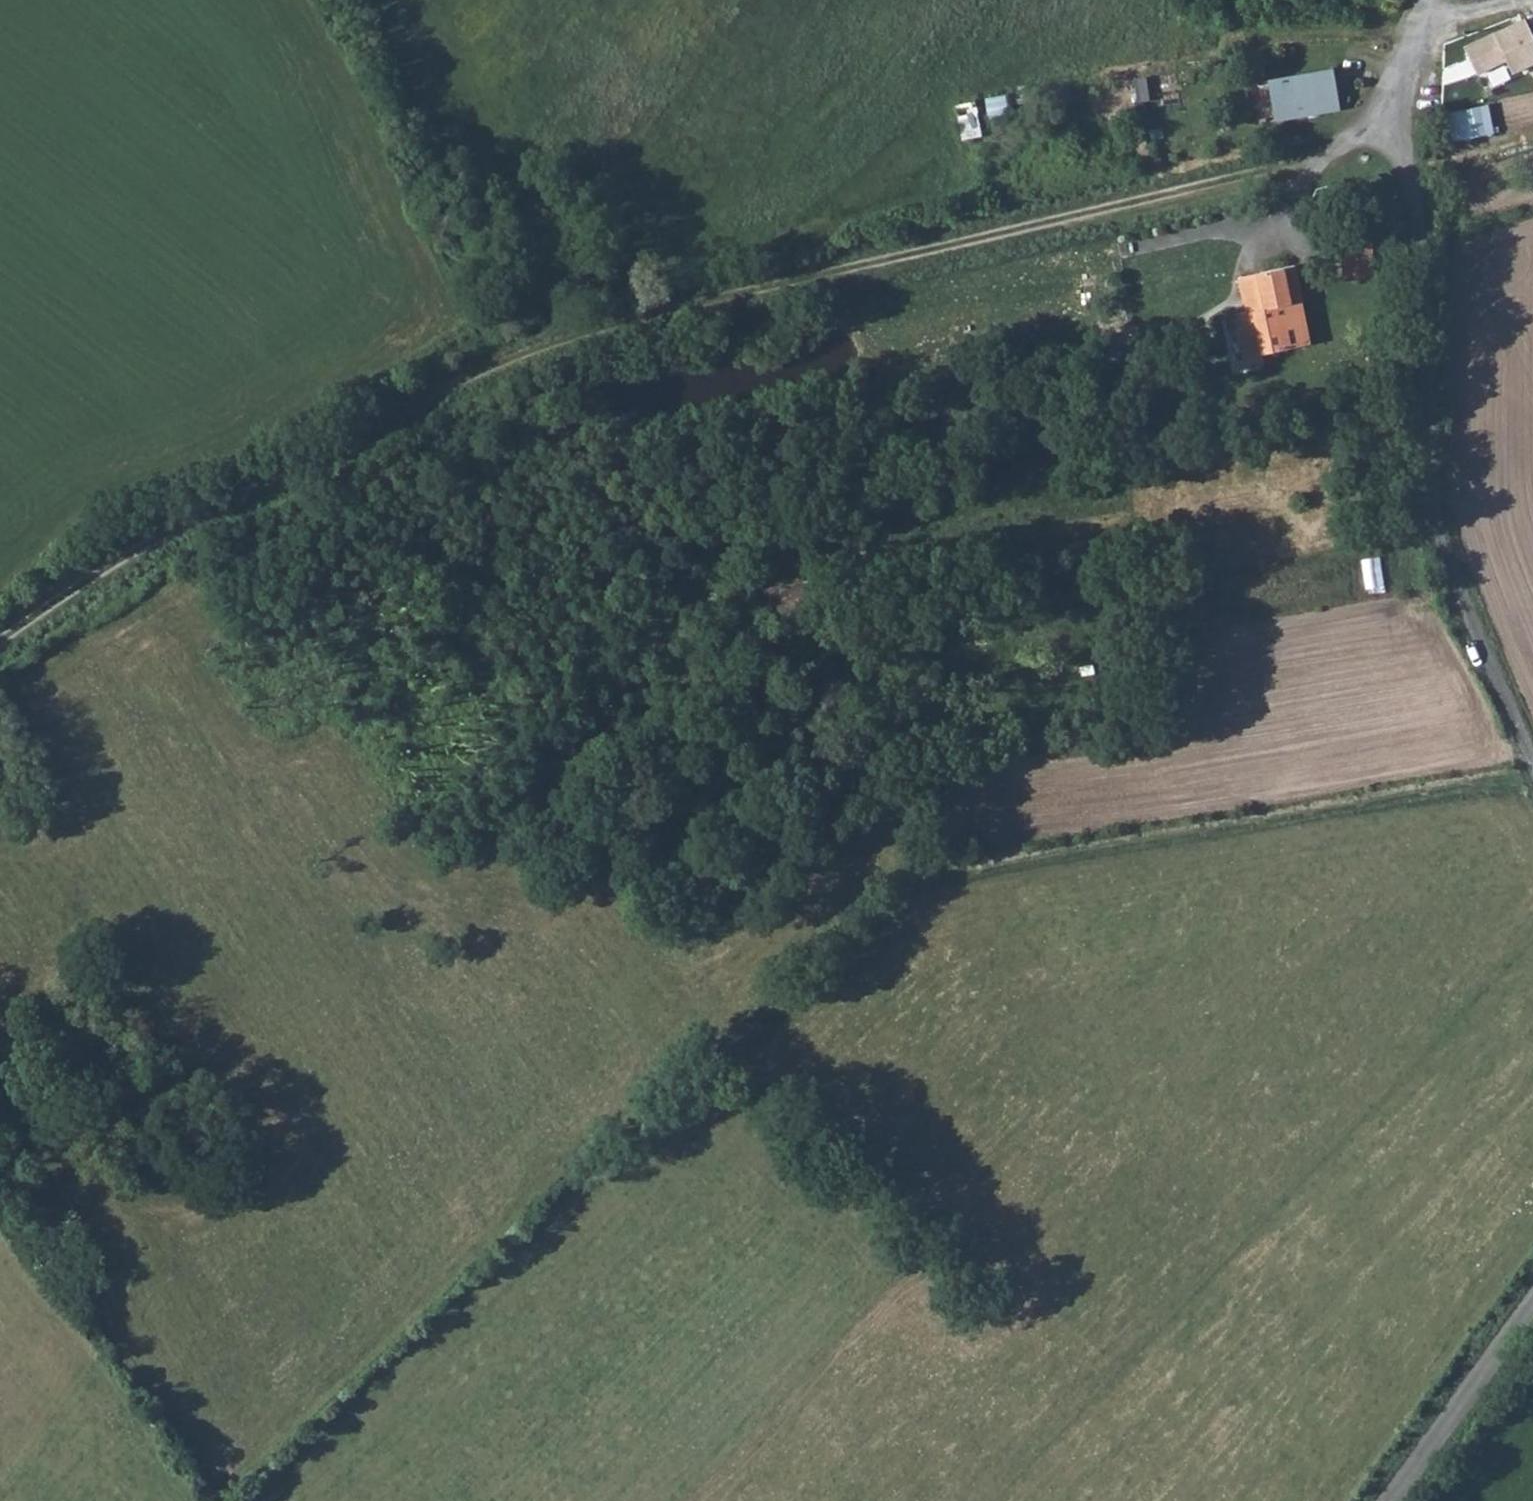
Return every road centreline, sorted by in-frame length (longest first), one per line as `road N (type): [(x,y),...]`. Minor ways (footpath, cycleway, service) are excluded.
road 1 (track): [(0,653),(173,538),(565,338),(1334,153)]
road 2 (unclassified): [(1532,1310),(1388,1500)]
road 3 (unclassified): [(1430,0),(1378,124),(1334,153)]

